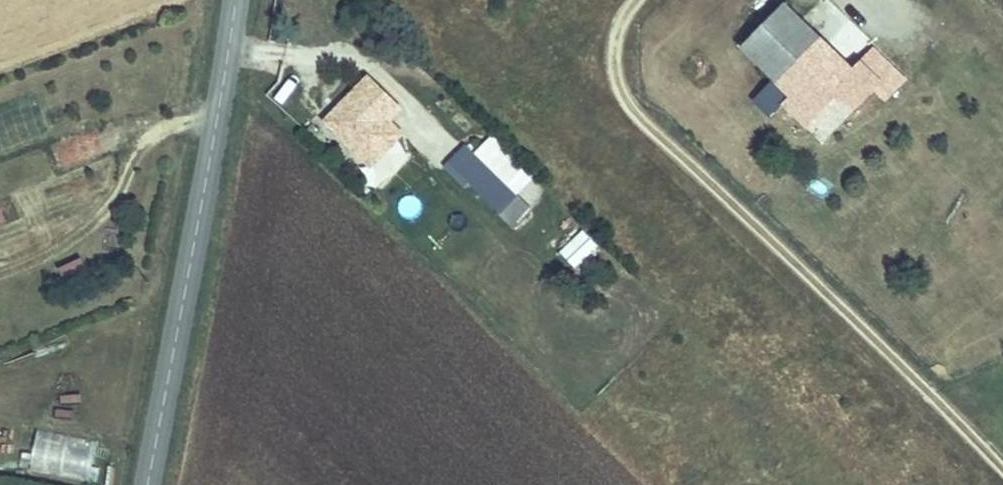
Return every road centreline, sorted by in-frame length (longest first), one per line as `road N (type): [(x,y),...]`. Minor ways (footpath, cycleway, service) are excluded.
road 1 (tertiary): [(235,0),(148,484)]

